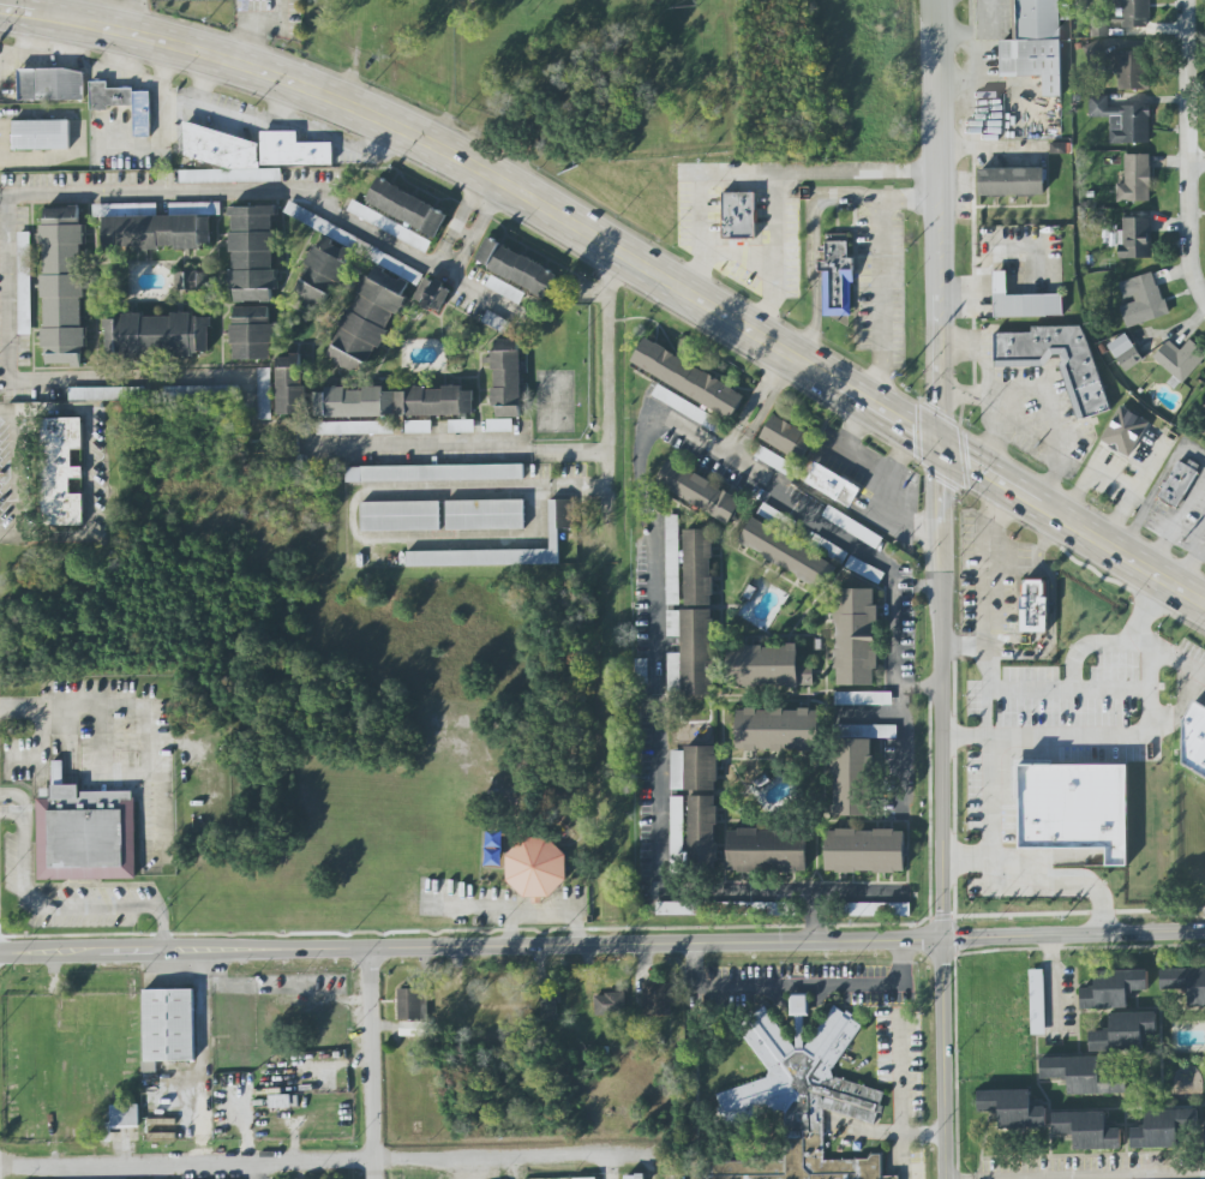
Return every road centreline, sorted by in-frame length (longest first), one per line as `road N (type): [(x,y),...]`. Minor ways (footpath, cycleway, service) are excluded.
road 1 (primary): [(0,14),(132,36),(244,70),(466,167),(1204,609)]
road 2 (tertiary): [(0,956),(1204,930)]
road 3 (tertiary): [(947,1178),(941,348)]
road 4 (residential): [(745,431),(731,453),(660,413),(639,466),(653,531),(661,878),(671,890),(697,893),(898,892)]
road 5 (residential): [(0,1168),(657,1155)]
road 6 (residential): [(457,247),(440,275),(305,192),(0,197)]
road 7 (residential): [(6,196),(10,379),(250,373)]
road 8 (residential): [(731,453),(895,575),(898,684),(916,684)]
road 9 (residential): [(1187,0),(1189,247),(1201,294)]
road 10 (residential): [(373,947),(377,1178)]
road 11 (tertiary): [(939,170),(936,0)]
road 12 (tertiary): [(941,348),(940,198)]
road 13 (residential): [(898,684),(904,803)]

